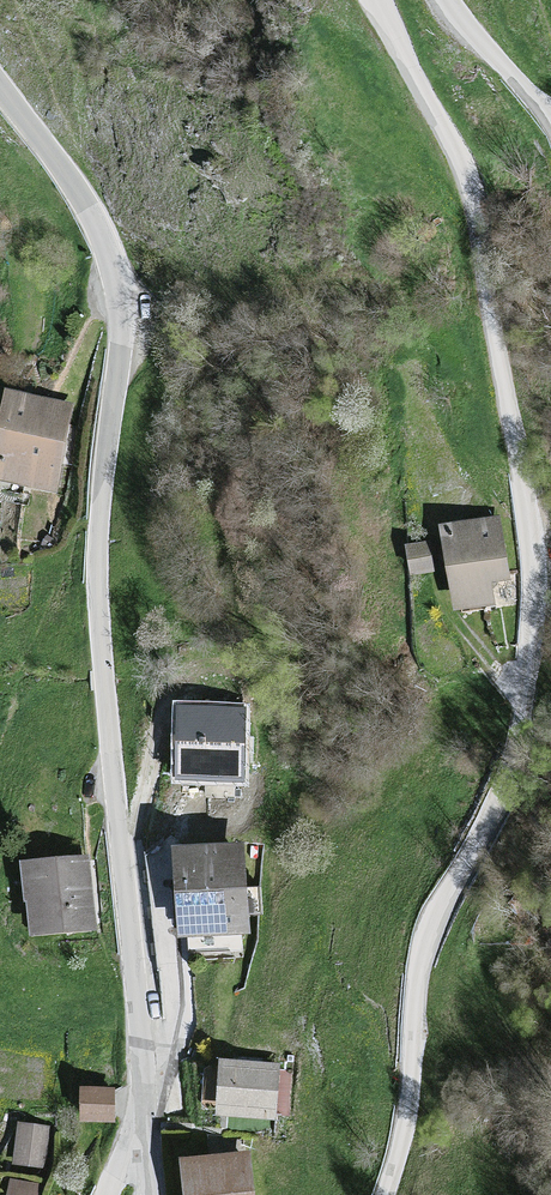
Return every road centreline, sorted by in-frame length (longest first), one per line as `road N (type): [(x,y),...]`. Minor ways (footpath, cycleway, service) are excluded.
road 1 (unclassified): [(380,1194),(406,1123),(409,1000),(427,926),(513,760),(526,695),(533,558),(470,182),(377,0)]
road 2 (unclassified): [(0,84),(95,223),(114,275),(120,326),(99,621),(148,1125)]
road 3 (unclassified): [(447,0),(550,128)]

